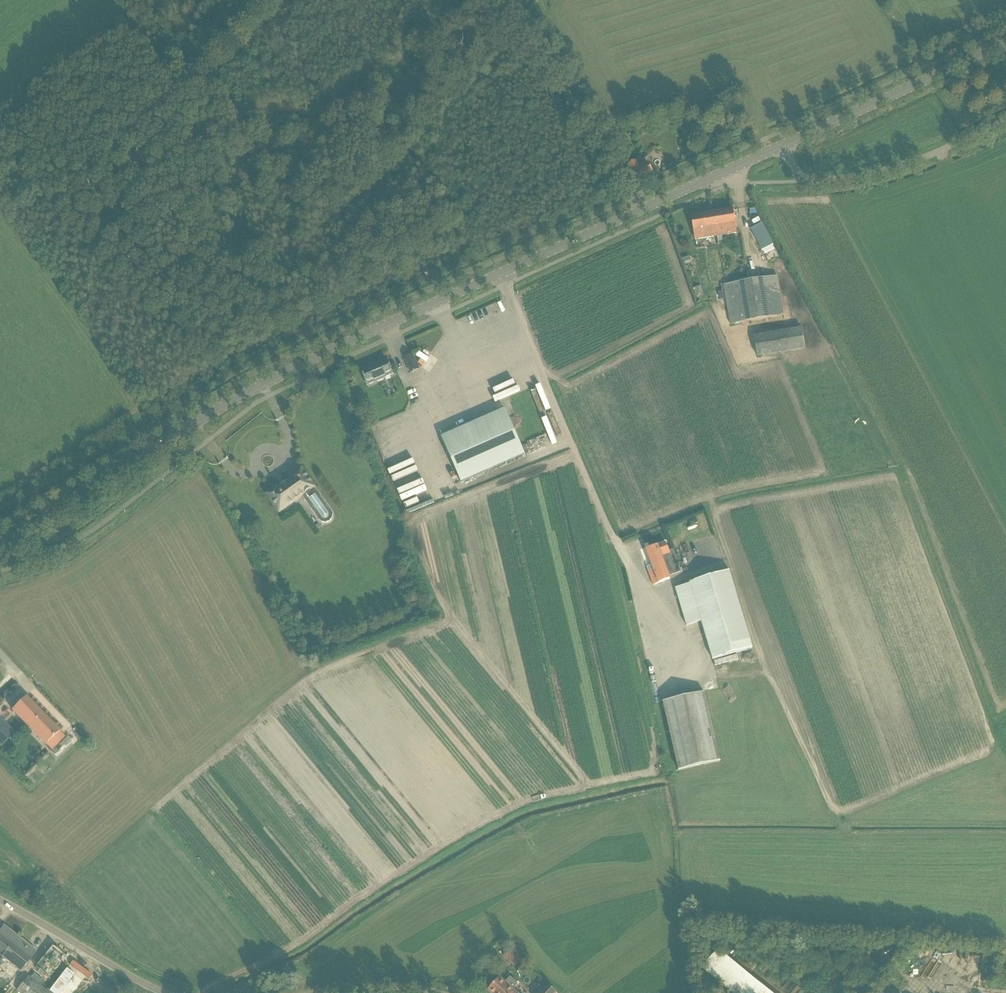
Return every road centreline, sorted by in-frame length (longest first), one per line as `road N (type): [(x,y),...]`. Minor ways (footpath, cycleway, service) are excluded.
road 1 (tertiary): [(0,542),(306,360),(496,275)]
road 2 (unclassified): [(623,557),(604,535),(496,275)]
road 3 (unclassified): [(784,147),(802,179),(861,177),(1005,120)]
road 4 (unclassified): [(640,210),(506,0)]
road 5 (tertiary): [(784,147),(1005,45)]
road 6 (unclassified): [(174,992),(100,963),(0,901)]
road 7 (tertiary): [(496,275),(640,210)]
road 8 (tertiary): [(640,210),(784,147)]
road 9 (unclassified): [(444,992),(382,980),(291,992)]

